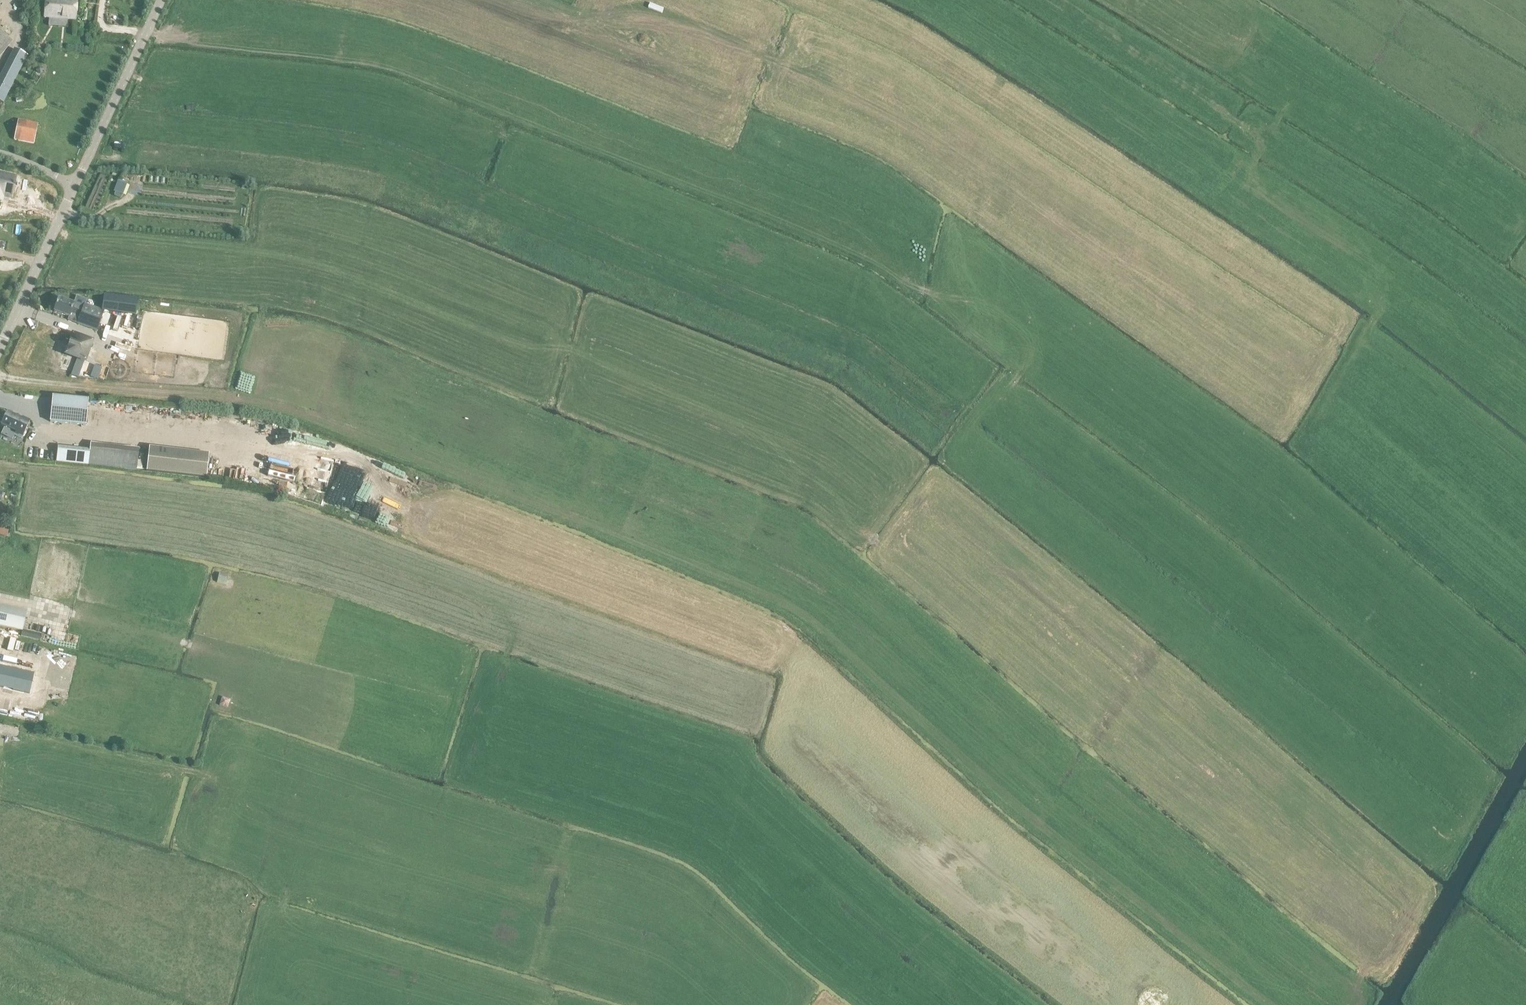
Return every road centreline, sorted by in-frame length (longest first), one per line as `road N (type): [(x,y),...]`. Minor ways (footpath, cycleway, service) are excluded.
road 1 (tertiary): [(75,185),(161,0)]
road 2 (tertiary): [(0,347),(75,185)]

